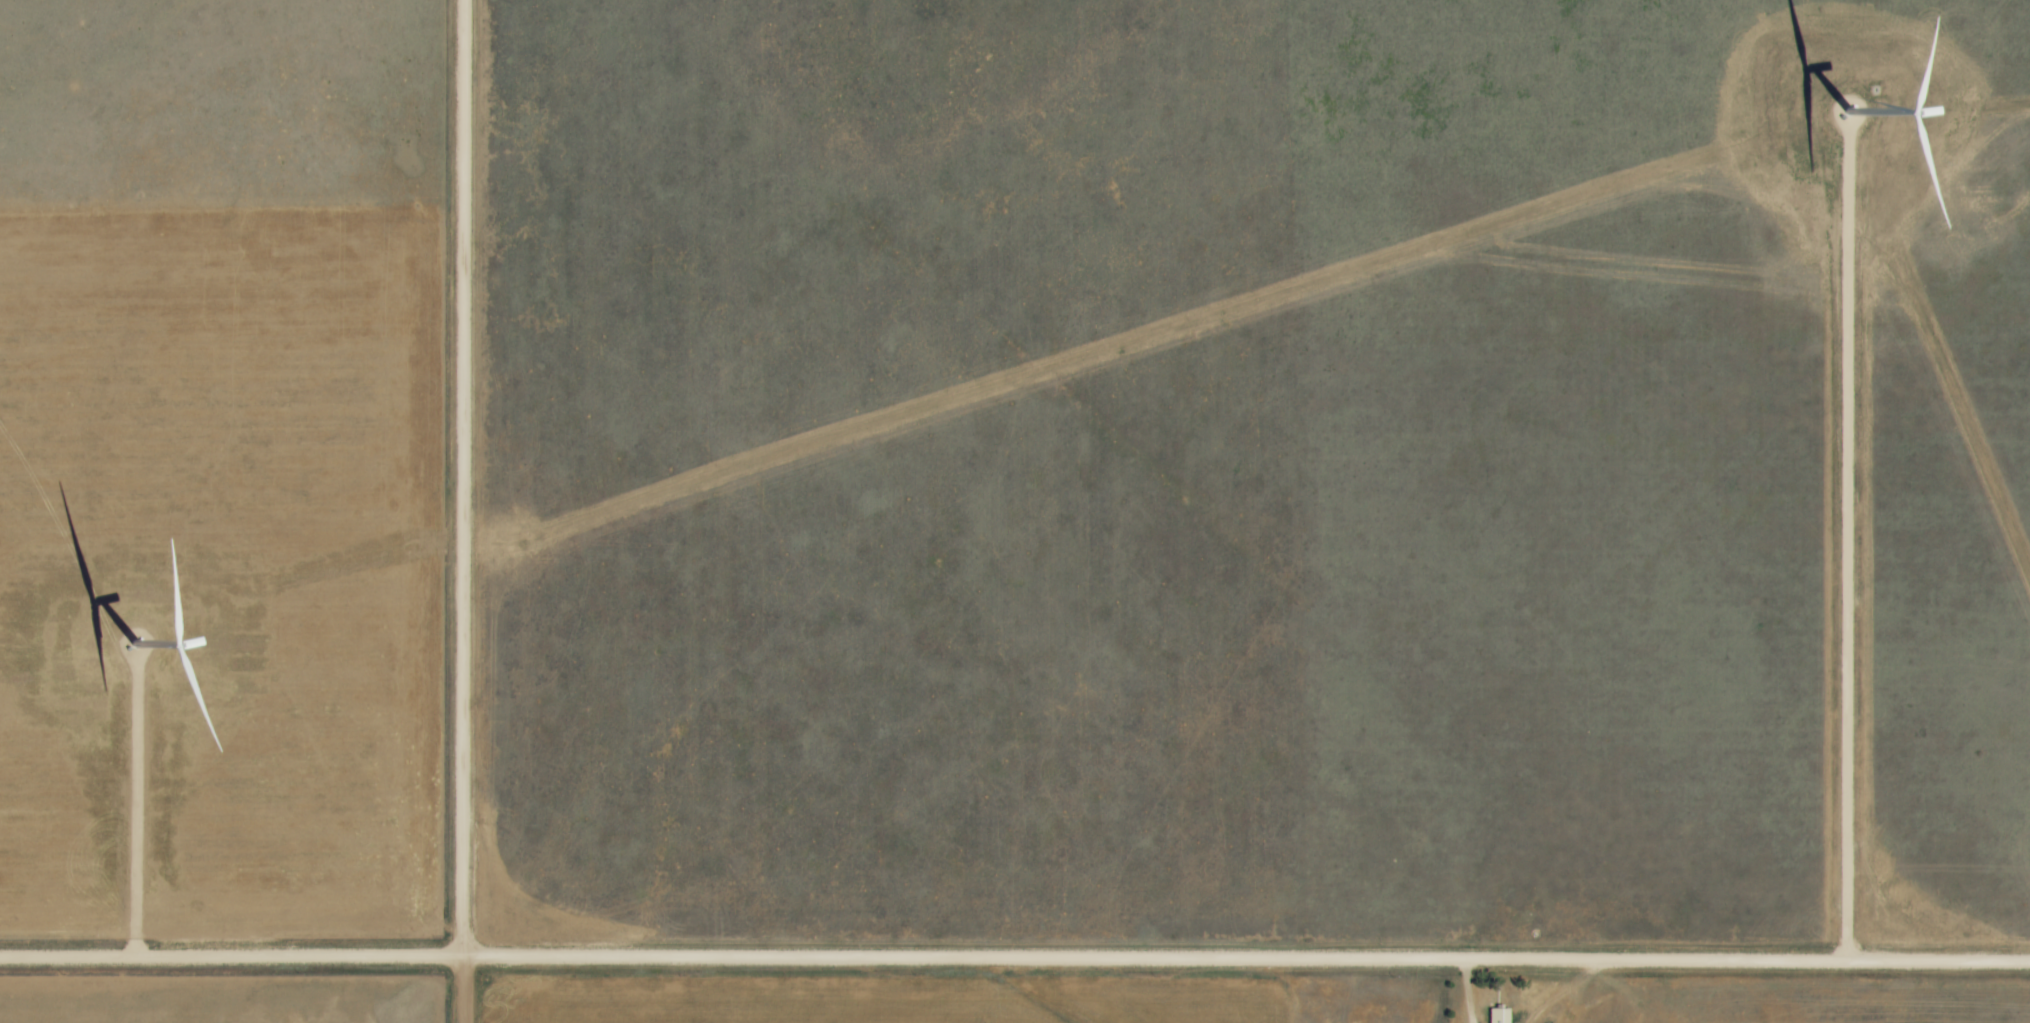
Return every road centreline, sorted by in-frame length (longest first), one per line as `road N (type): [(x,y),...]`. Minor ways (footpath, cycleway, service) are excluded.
road 1 (residential): [(2029,960),(0,956)]
road 2 (residential): [(463,1022),(466,0)]
road 3 (track): [(1848,136),(1848,959)]

